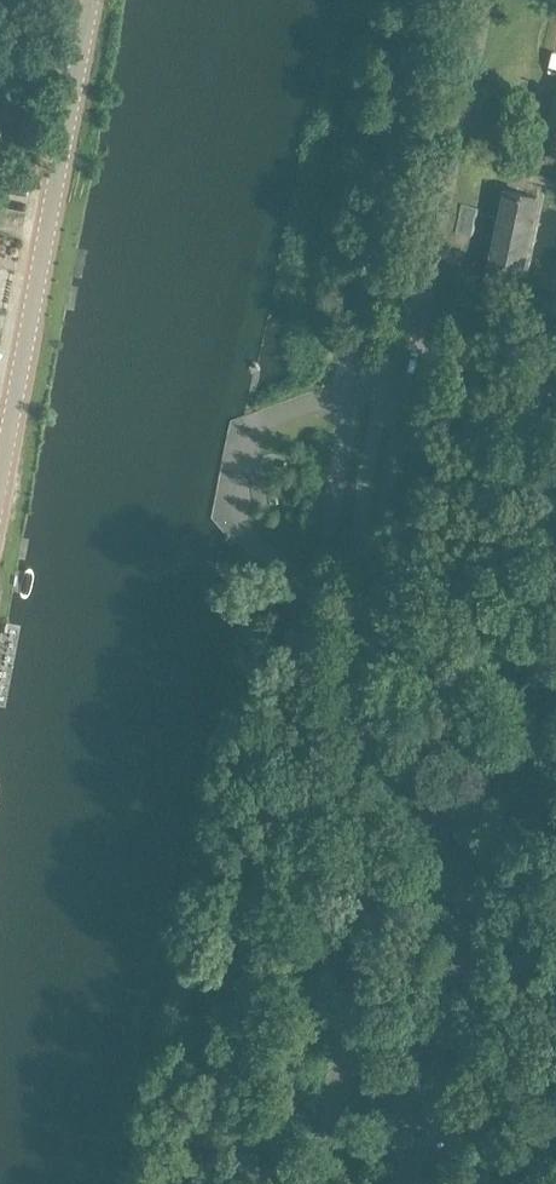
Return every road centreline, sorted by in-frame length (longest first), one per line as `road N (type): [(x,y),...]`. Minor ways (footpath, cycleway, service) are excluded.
road 1 (tertiary): [(320,1183),(356,986),(371,512),(483,0)]
road 2 (tertiary): [(0,489),(93,0)]

